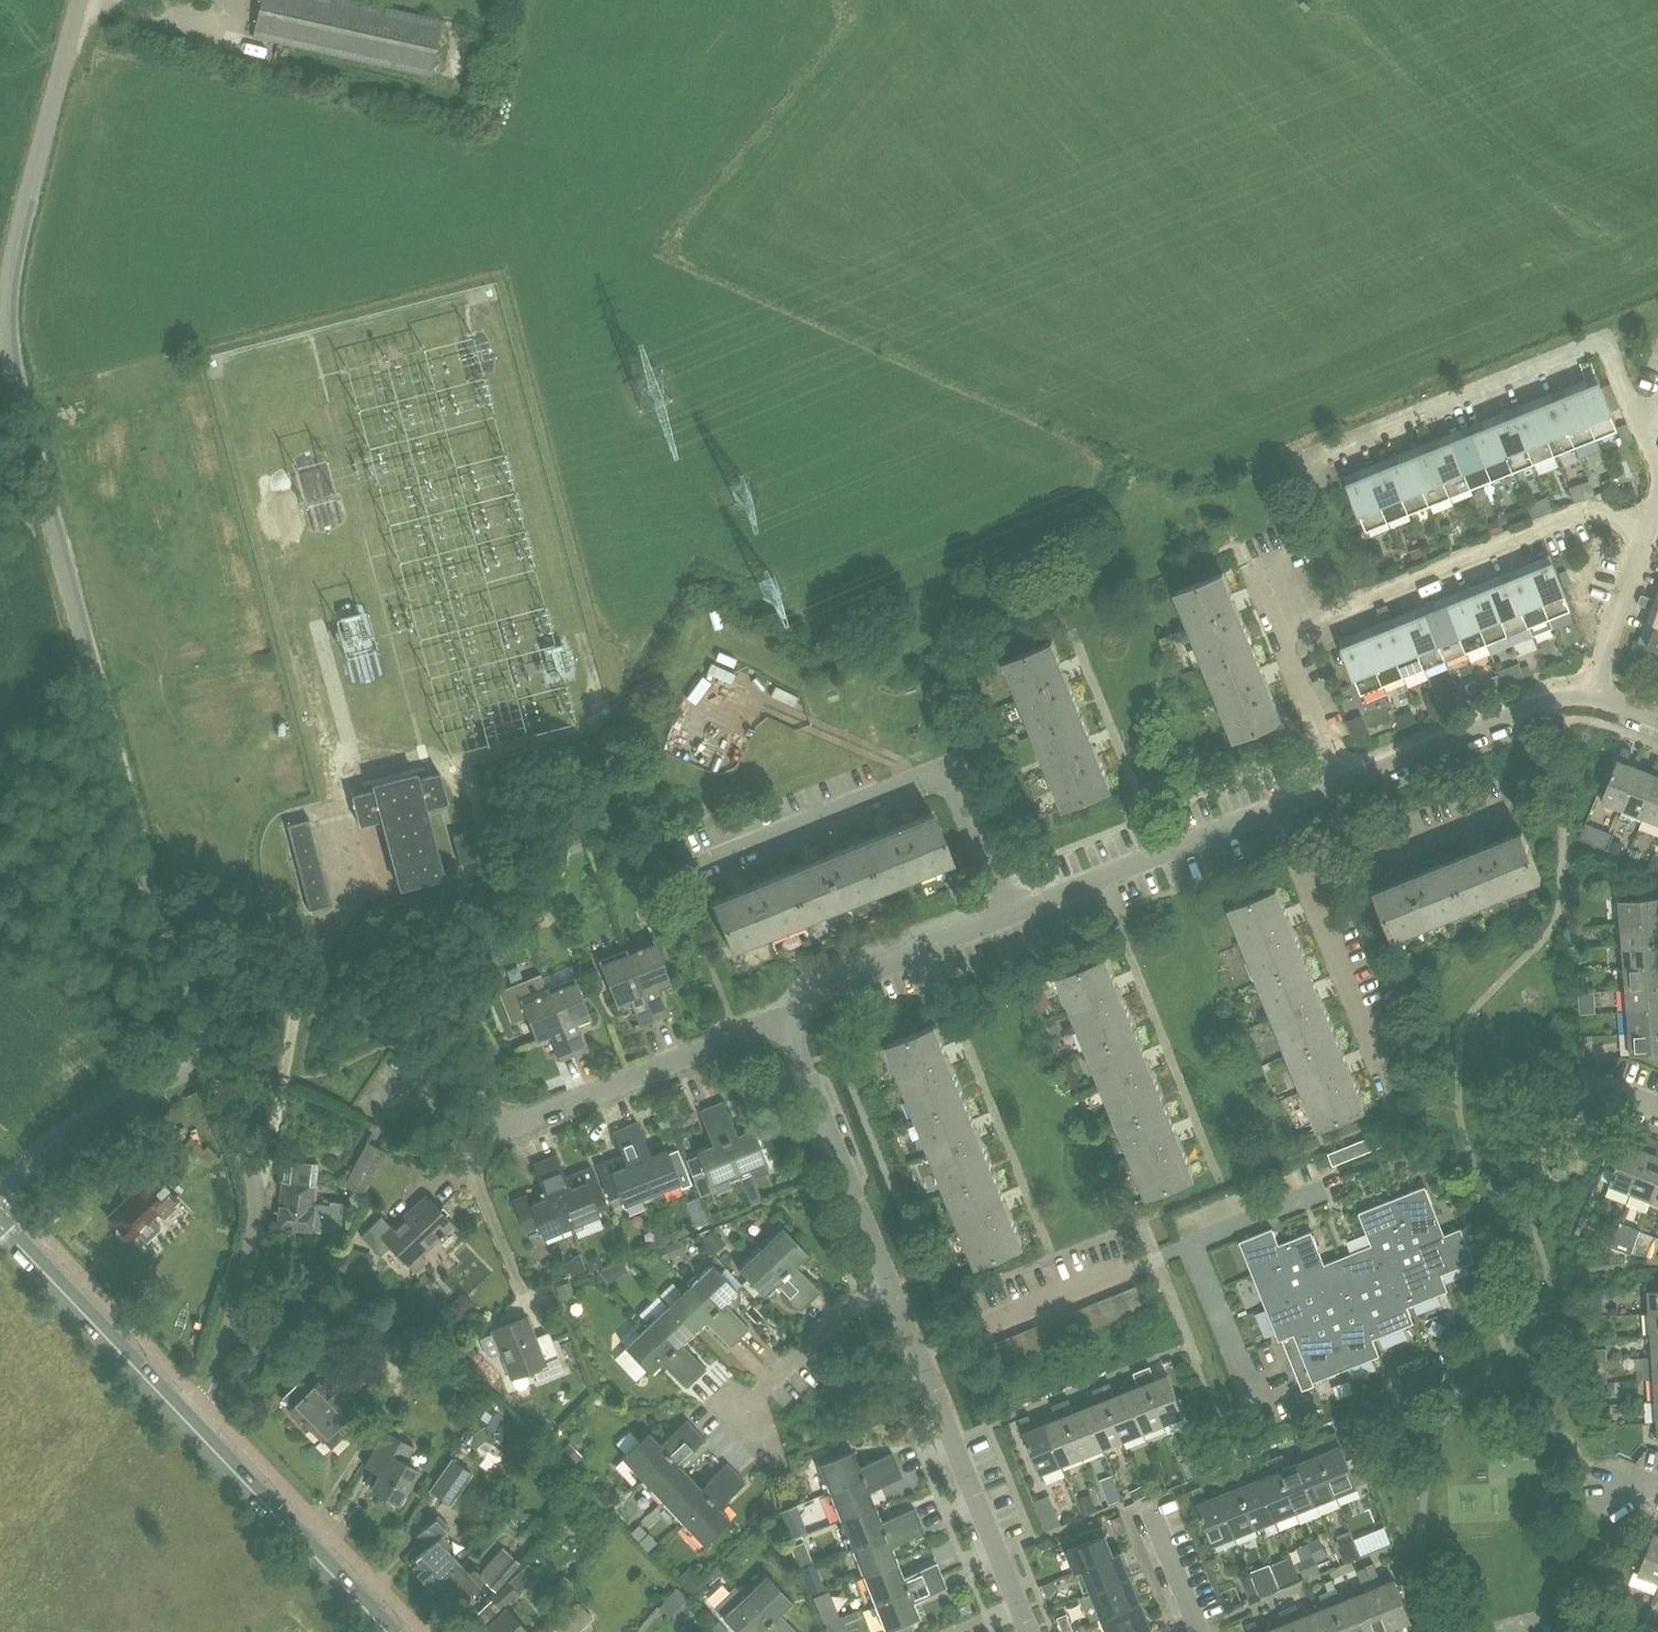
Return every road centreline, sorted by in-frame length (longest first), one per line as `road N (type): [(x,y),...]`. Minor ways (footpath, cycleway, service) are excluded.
road 1 (tertiary): [(212,1060),(133,842),(3,360),(13,223),(72,0)]
road 2 (residential): [(1015,914),(949,770),(884,786),(703,859)]
road 3 (residential): [(1647,434),(1605,340),(1328,449)]
road 4 (residential): [(1283,628),(1588,509),(1646,530)]
road 5 (residential): [(1392,1118),(1275,807)]
road 6 (primary): [(387,1631),(176,1411)]
road 7 (residential): [(510,1129),(738,1033),(786,1021)]
road 8 (residential): [(916,1350),(1192,1244)]
road 9 (residential): [(891,1287),(786,1021)]
road 10 (residential): [(1015,914),(1275,807)]
road 11 (residential): [(1019,1607),(916,1350)]
road 12 (residential): [(1337,781),(1548,698),(1585,694)]
road 13 (residential): [(786,1021),(827,988),(1015,914)]
road 14 (primary): [(176,1411),(0,1227)]
road 15 (tertiary): [(0,1187),(120,1102),(212,1060)]
road 16 (residential): [(762,1445),(736,1415),(859,1300),(891,1287)]
road 17 (unclassified): [(176,1411),(212,1377),(263,1219),(258,1199)]
road 18 (unclassified): [(258,1199),(302,977)]
road 19 (residential): [(522,1291),(474,1167),(479,1140),(510,1129)]
road 20 (residential): [(1585,694),(1646,530)]
road 21 (residential): [(1192,1244),(1253,1398)]
road 22 (residential): [(1337,781),(1283,628)]
road 23 (unclassified): [(258,1199),(212,1060)]
road 24 (unclassified): [(510,1129),(394,1041)]
road 25 (residential): [(1192,1244),(1320,1191)]
road 26 (residential): [(1200,1631),(1151,1509)]

